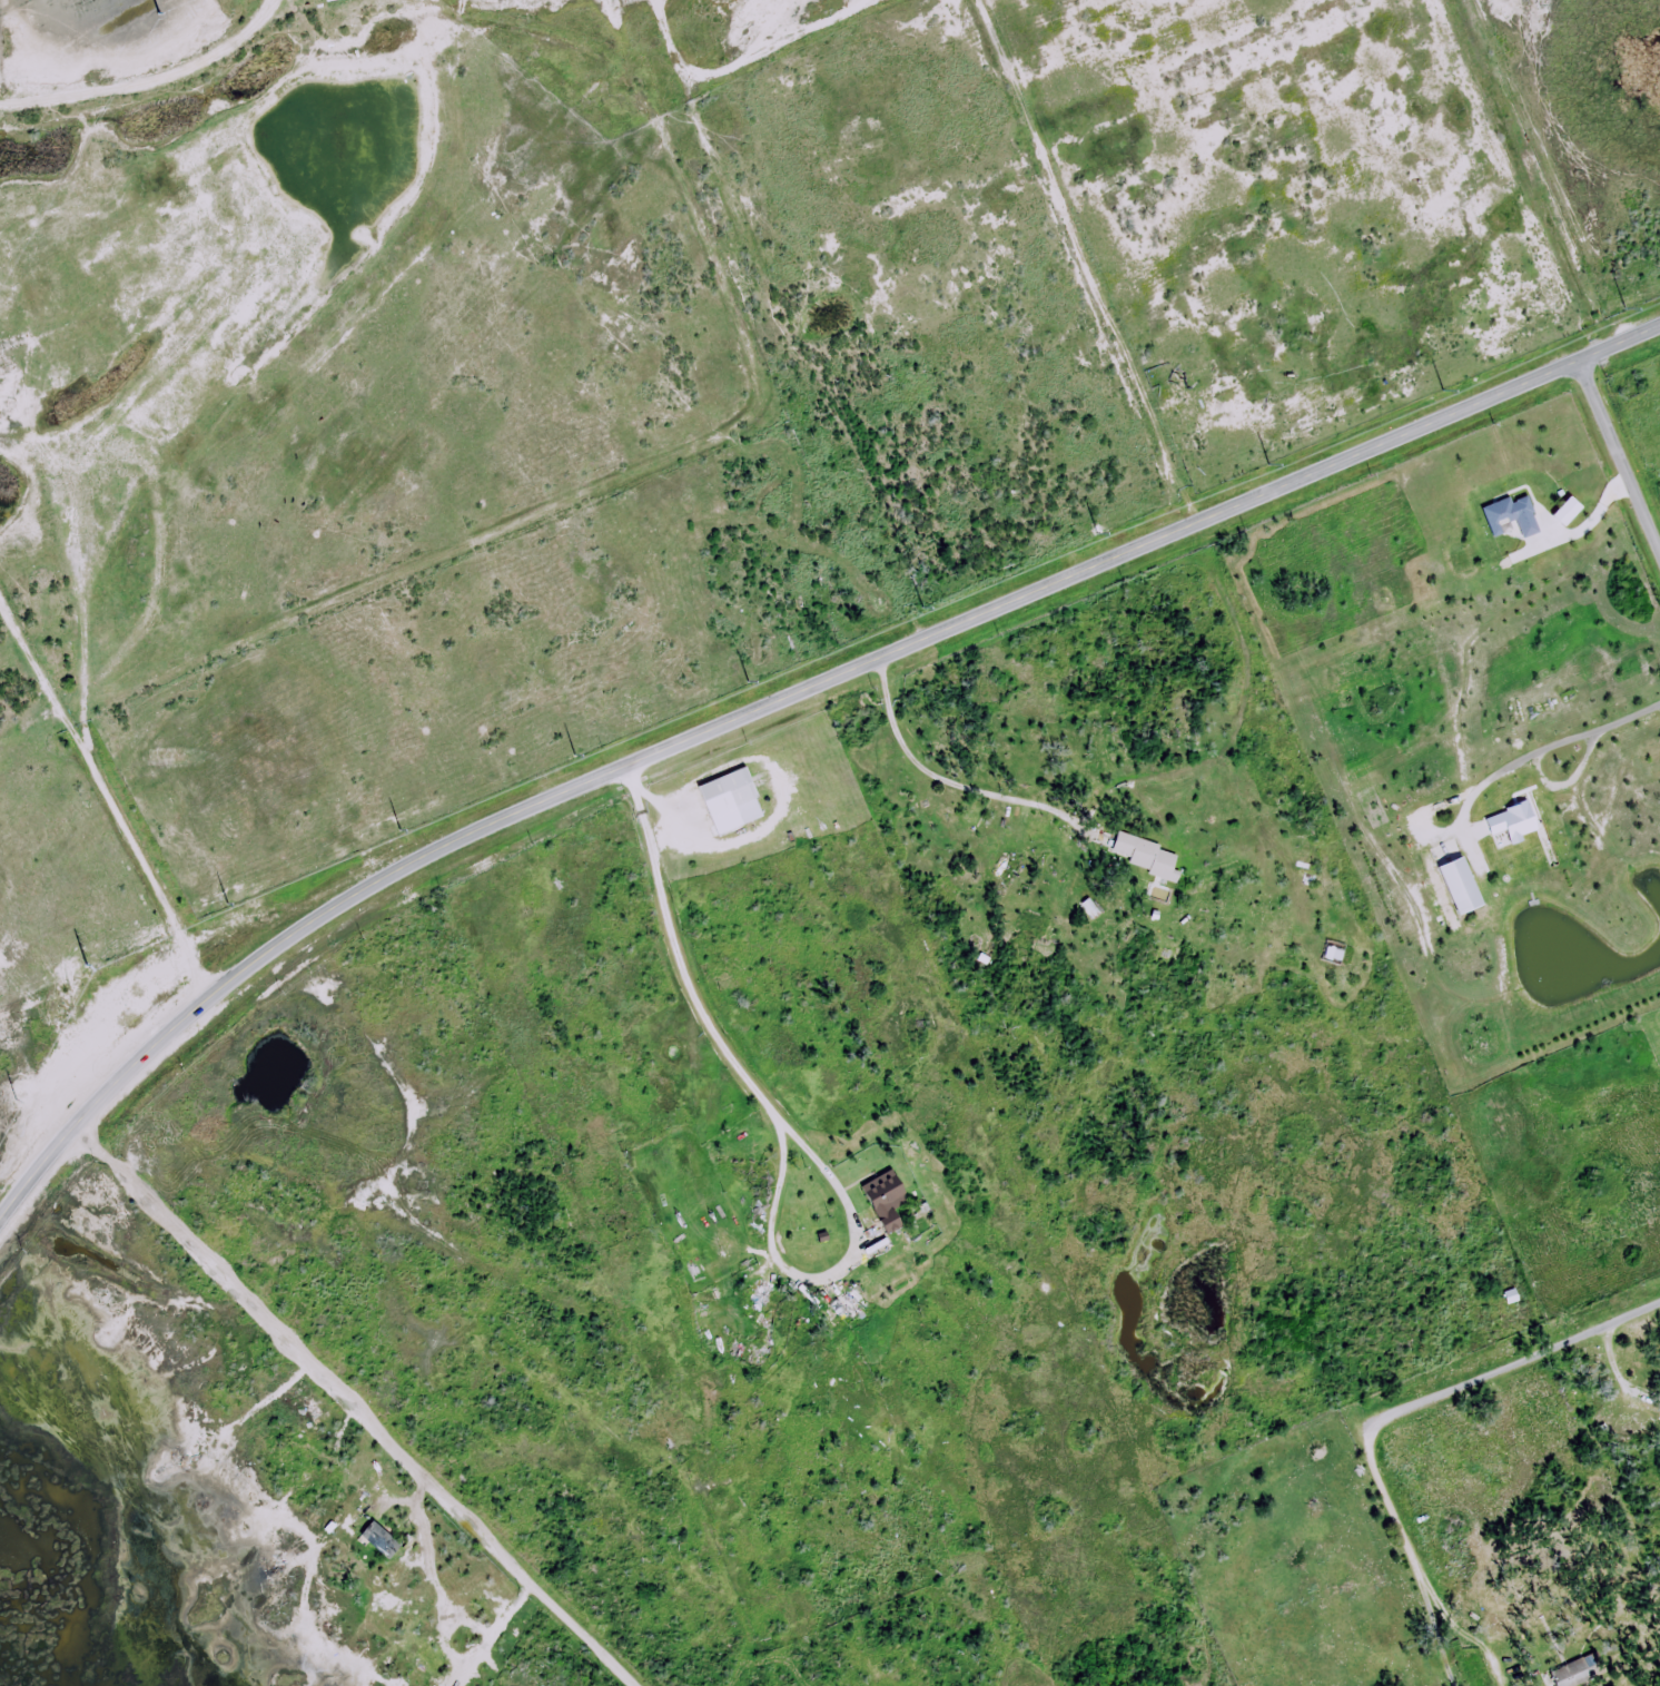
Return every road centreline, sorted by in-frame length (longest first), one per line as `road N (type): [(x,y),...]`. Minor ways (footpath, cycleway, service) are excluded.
road 1 (tertiary): [(1659,328),(591,781),(399,870),(195,1010),(68,1134),(0,1216)]
road 2 (residential): [(1373,1422),(1659,1289)]
road 3 (residential): [(1580,363),(1659,554)]

